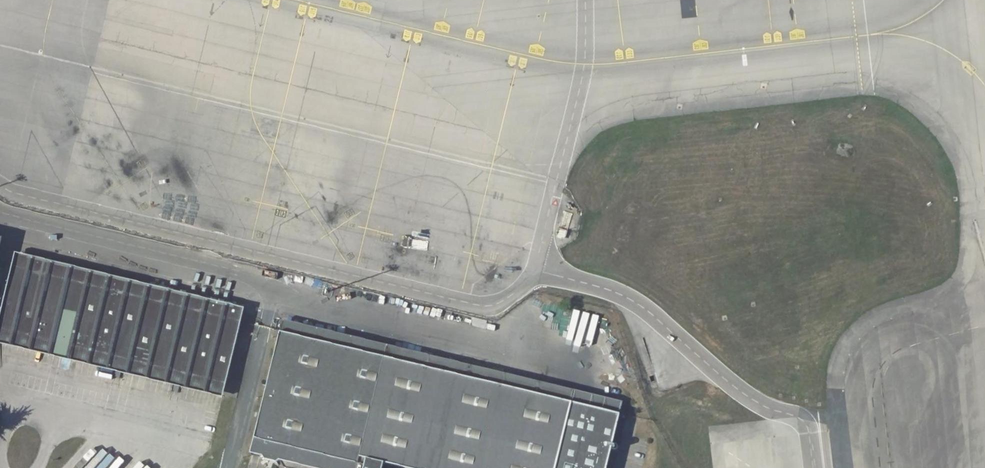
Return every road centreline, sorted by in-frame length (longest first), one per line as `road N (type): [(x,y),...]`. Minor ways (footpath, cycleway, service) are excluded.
road 1 (residential): [(227,465),(276,279)]

